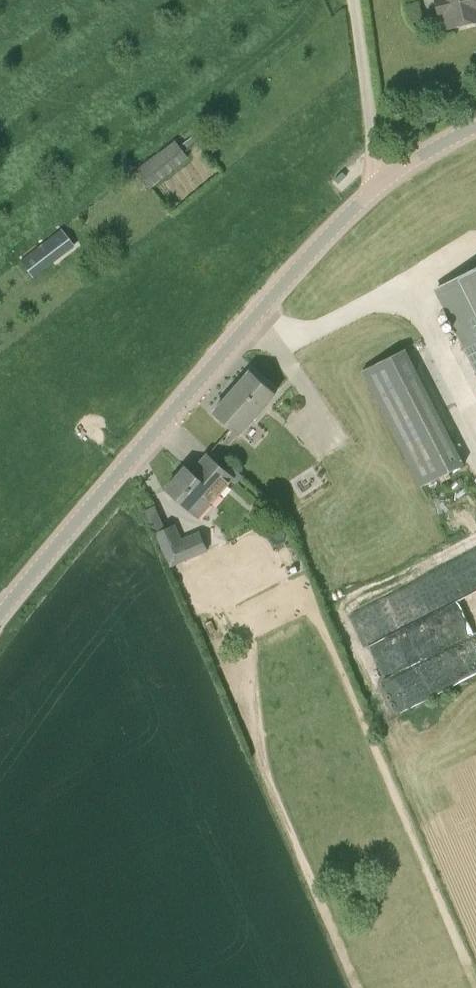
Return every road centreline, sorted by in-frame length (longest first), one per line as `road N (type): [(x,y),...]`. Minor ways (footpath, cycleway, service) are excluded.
road 1 (tertiary): [(0,614),(340,220),(386,178),(475,126)]
road 2 (track): [(386,178),(375,153),(355,0)]

